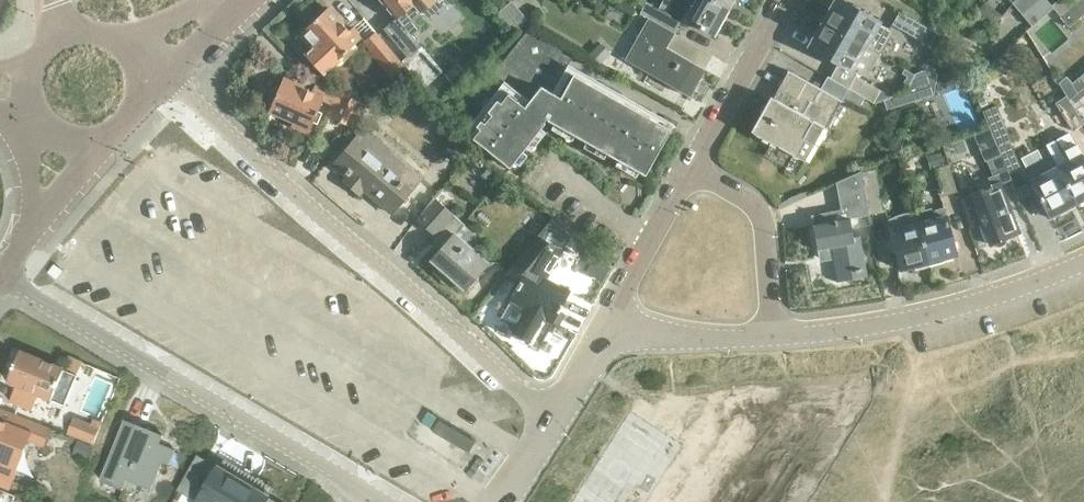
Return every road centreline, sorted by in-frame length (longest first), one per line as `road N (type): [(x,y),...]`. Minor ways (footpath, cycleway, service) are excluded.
road 1 (tertiary): [(551,421),(163,75)]
road 2 (tertiary): [(3,272),(383,501)]
road 3 (tertiary): [(774,333),(940,310),(1083,261)]
road 4 (residential): [(774,333),(767,228),(694,167)]
road 5 (residential): [(694,167),(788,0)]
road 6 (residential): [(609,323),(694,167)]
road 7 (tertiary): [(609,323),(663,333),(774,333)]
road 8 (tertiary): [(31,233),(111,135)]

